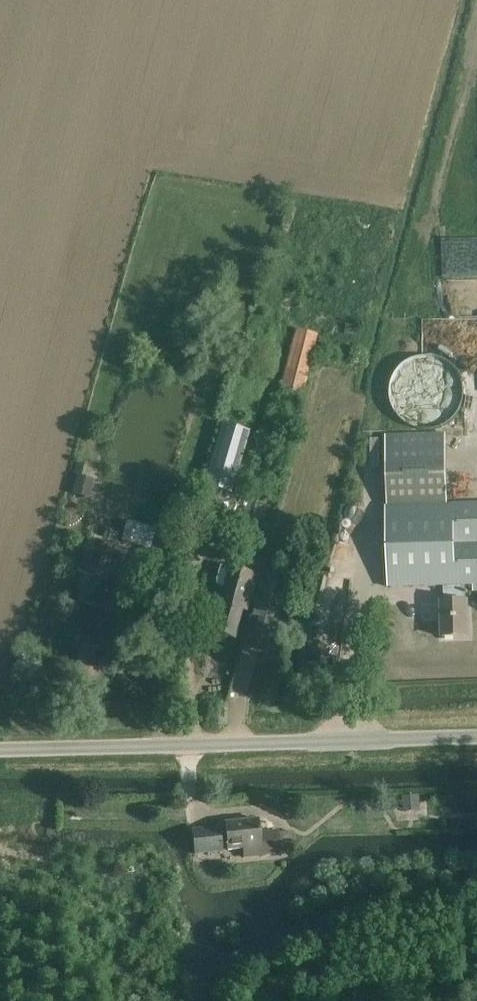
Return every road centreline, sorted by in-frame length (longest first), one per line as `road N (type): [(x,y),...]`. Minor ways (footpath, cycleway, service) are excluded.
road 1 (unclassified): [(476,736),(0,746)]

